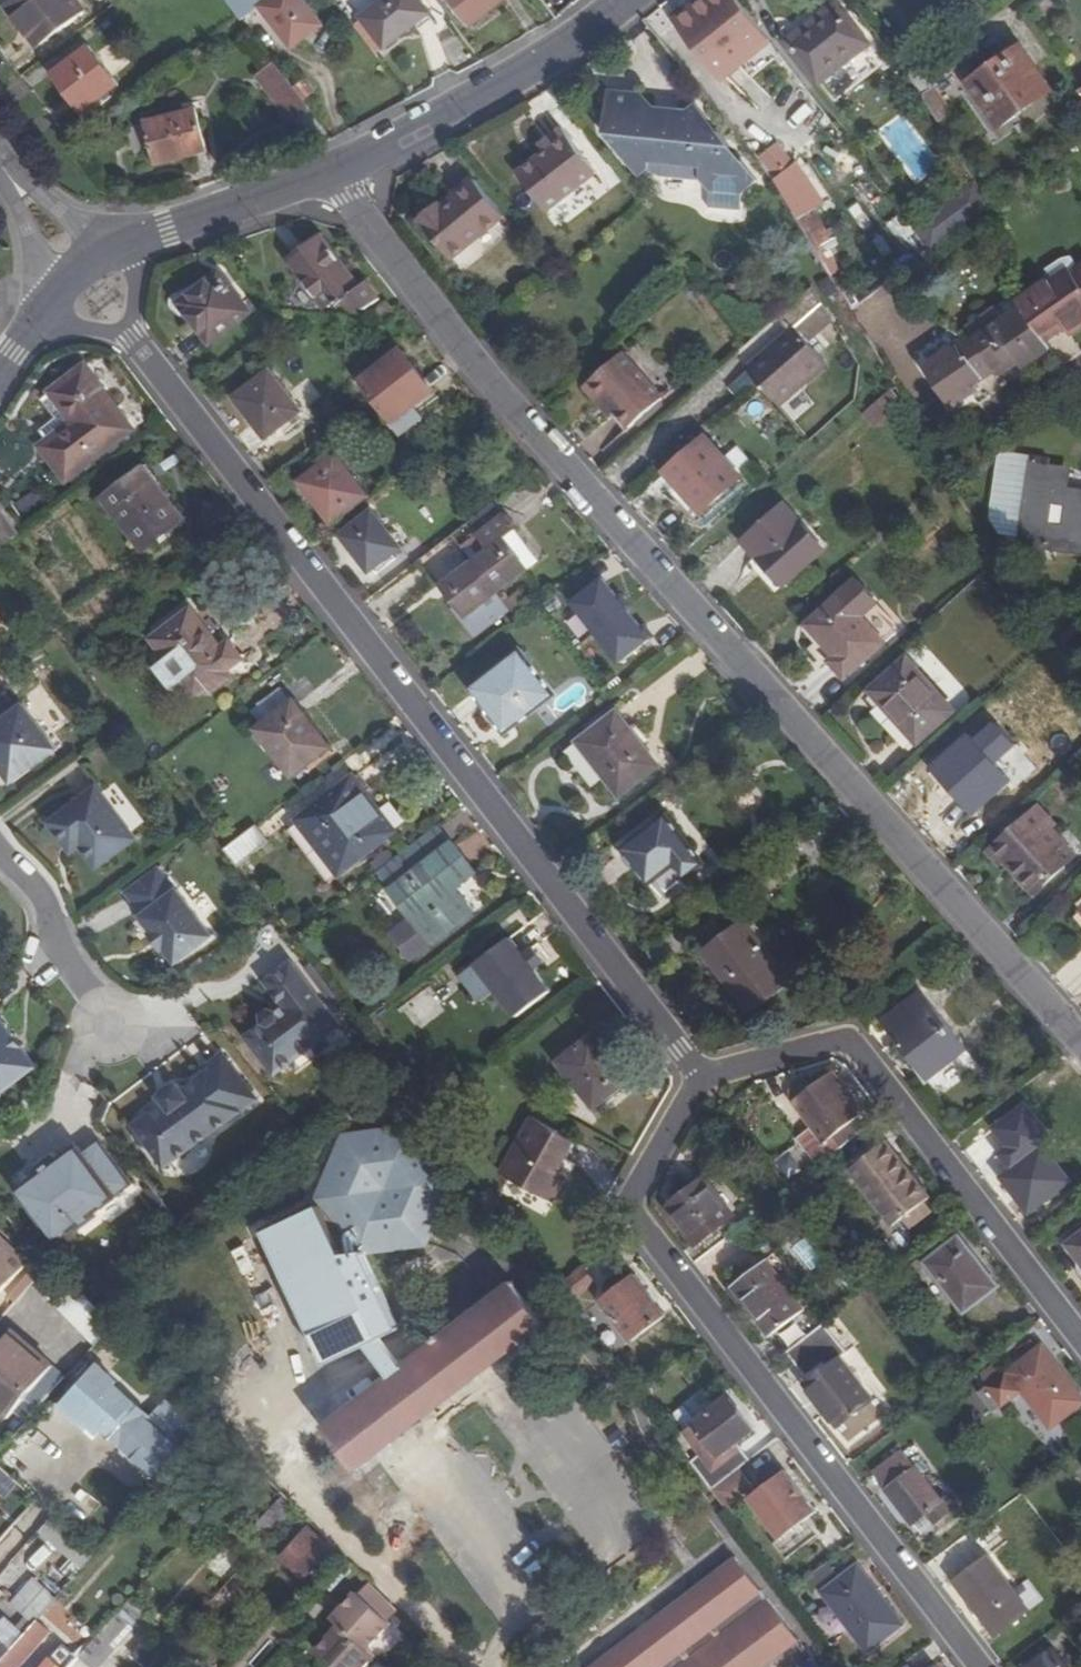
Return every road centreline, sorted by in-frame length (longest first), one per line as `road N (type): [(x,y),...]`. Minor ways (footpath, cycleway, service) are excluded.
road 1 (residential): [(335,167),(468,352),(1080,1045)]
road 2 (residential): [(137,339),(704,1081)]
road 3 (residential): [(704,1081),(638,1212),(975,1666)]
road 4 (residential): [(1080,1338),(851,1042),(704,1081)]
road 5 (tertiary): [(335,167),(567,43),(623,0)]
road 6 (residential): [(119,1018),(55,936),(0,839)]
road 7 (tertiary): [(132,239),(335,167)]
road 8 (residential): [(0,164),(76,261)]

